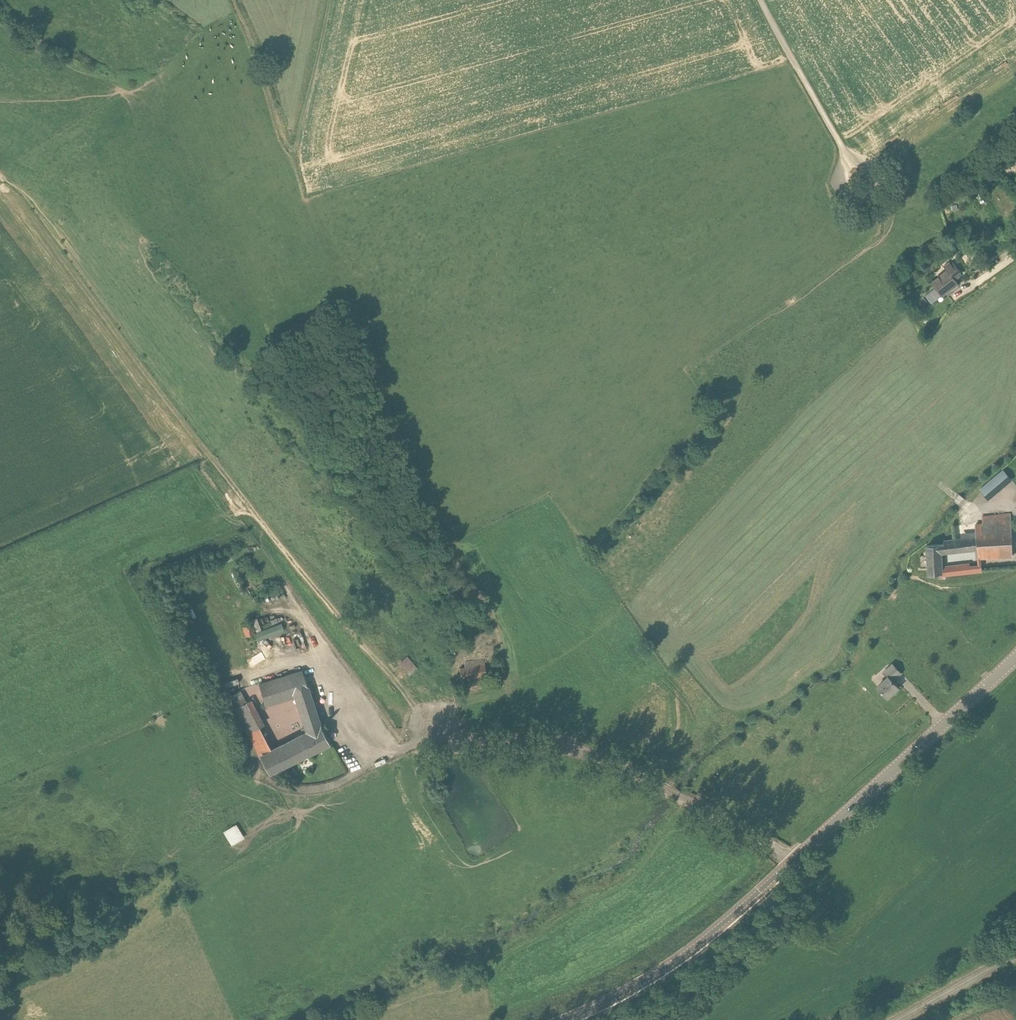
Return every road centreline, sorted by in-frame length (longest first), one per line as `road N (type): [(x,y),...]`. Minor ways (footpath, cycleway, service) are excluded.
road 1 (track): [(0,186),(409,700)]
road 2 (tertiary): [(792,863),(1015,657)]
road 3 (tertiary): [(568,1019),(663,970),(792,863)]
road 4 (unclassified): [(853,165),(761,0)]
road 5 (track): [(235,0),(293,150)]
road 6 (track): [(293,150),(330,0)]

